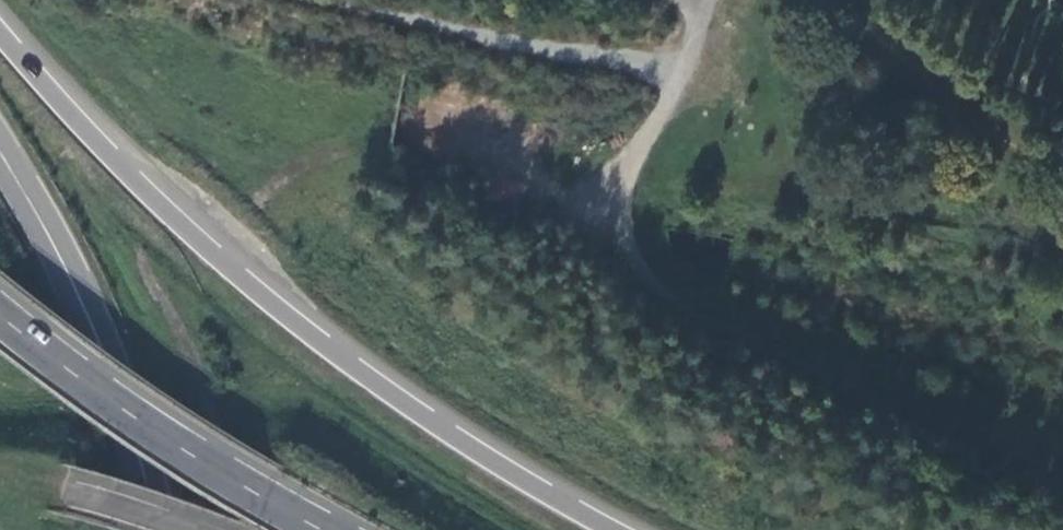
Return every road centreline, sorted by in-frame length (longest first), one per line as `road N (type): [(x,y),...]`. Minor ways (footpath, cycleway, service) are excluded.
road 1 (trunk): [(615,529),(440,424),(282,310),(176,218),(0,32)]
road 2 (primary): [(169,529),(115,352),(67,247),(0,133)]
road 3 (trunk): [(327,529),(169,436),(0,311)]
road 4 (trunk): [(148,529),(82,328),(0,176)]
road 5 (track): [(1062,162),(963,111),(816,0)]
road 6 (unclassified): [(207,529),(63,484)]

